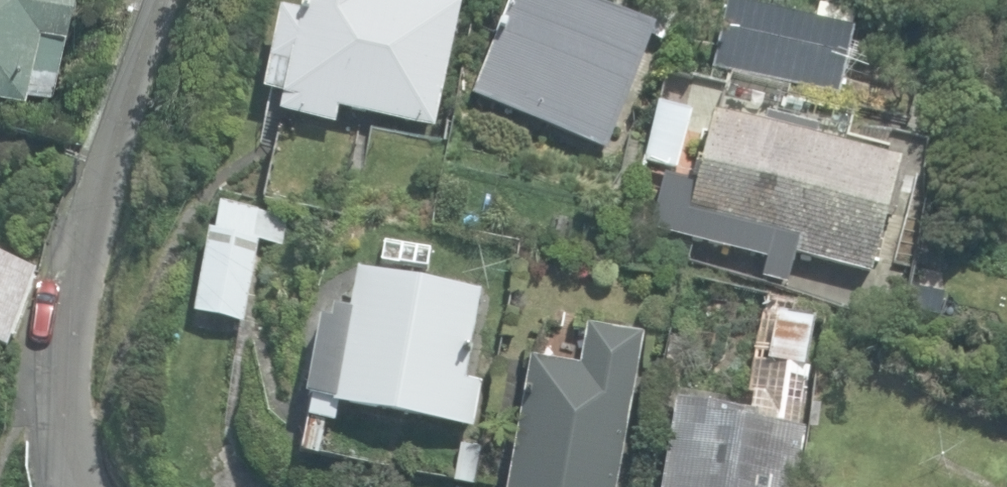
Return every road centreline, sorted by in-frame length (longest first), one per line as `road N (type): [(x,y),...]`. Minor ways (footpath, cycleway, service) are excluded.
road 1 (residential): [(172,0),(94,203),(60,341),(47,427),(61,486)]

